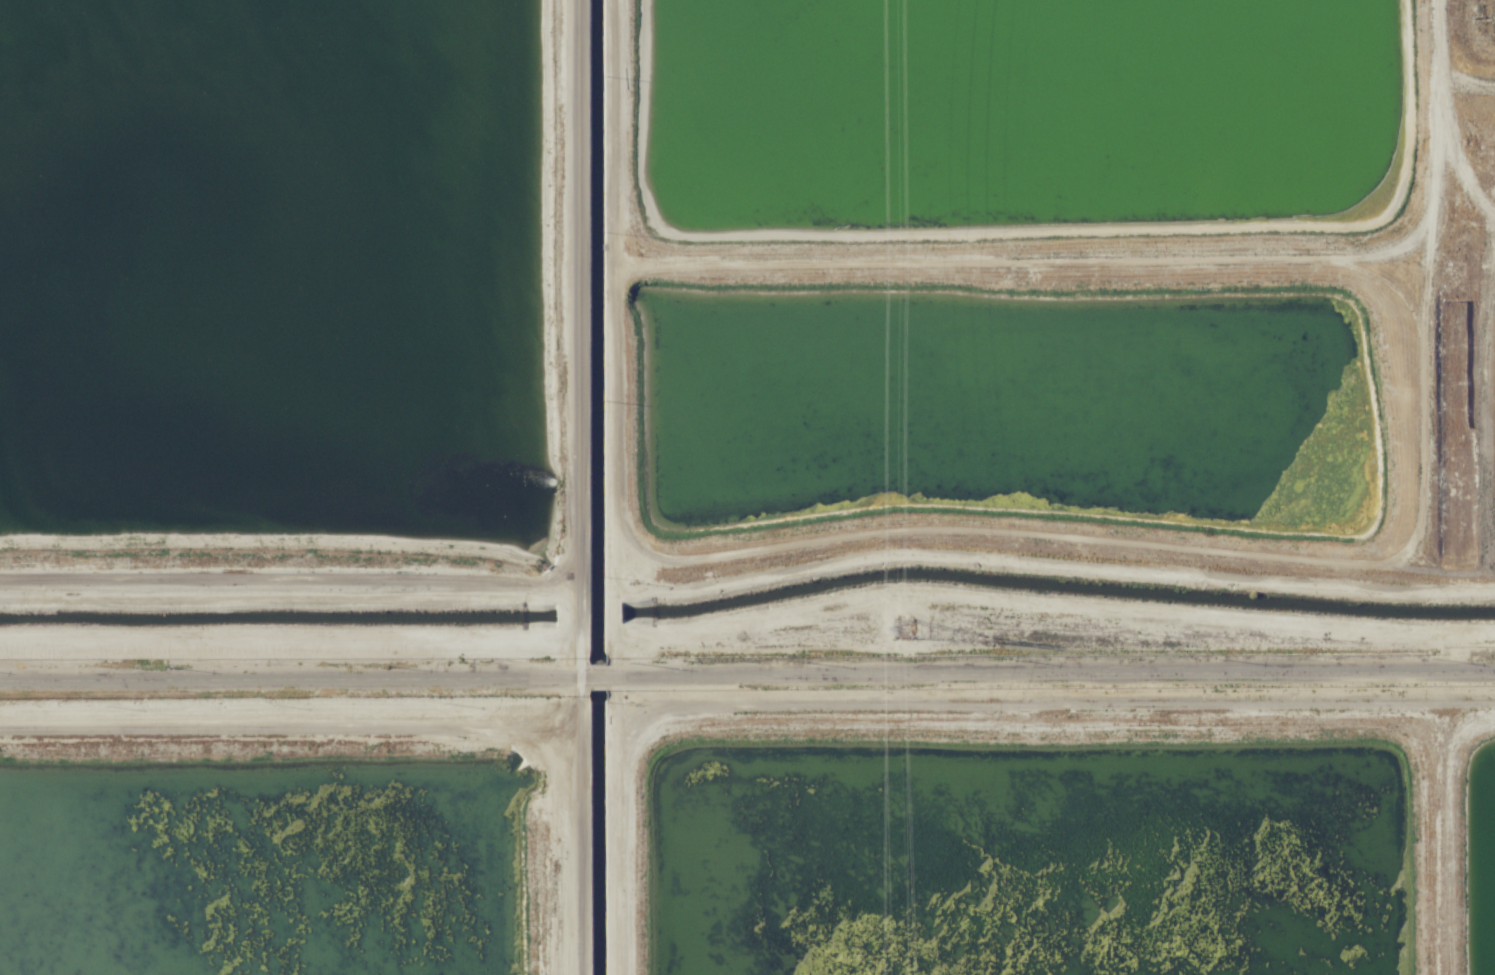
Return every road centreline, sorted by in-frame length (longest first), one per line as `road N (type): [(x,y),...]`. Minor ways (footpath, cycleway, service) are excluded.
road 1 (tertiary): [(0,679),(1494,674)]

